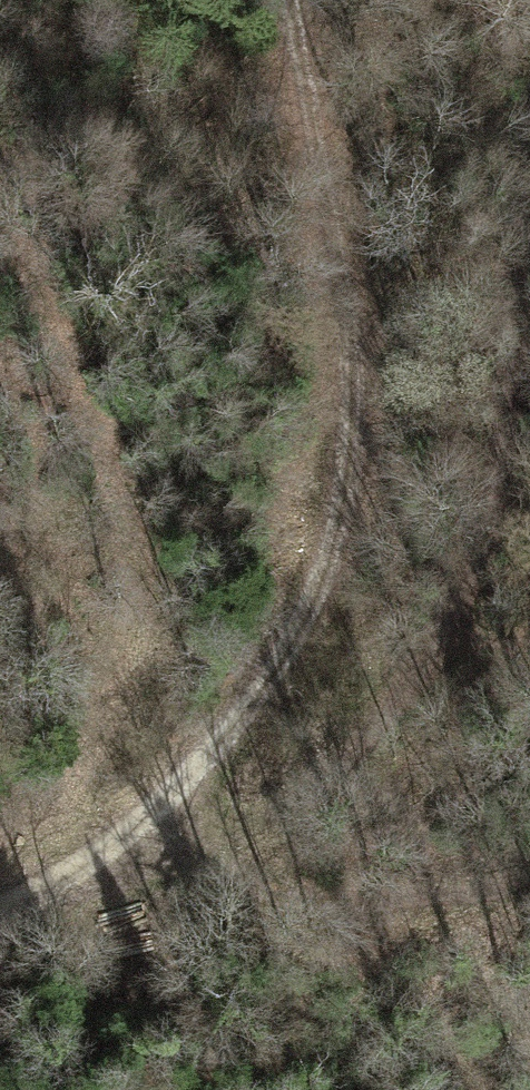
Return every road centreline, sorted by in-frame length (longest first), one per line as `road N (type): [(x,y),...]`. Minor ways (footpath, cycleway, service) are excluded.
road 1 (track): [(287,0),(354,499),(319,616),(207,764),(138,828),(0,883)]
road 2 (track): [(138,828),(333,765),(475,610),(499,457),(506,211),(529,130)]

